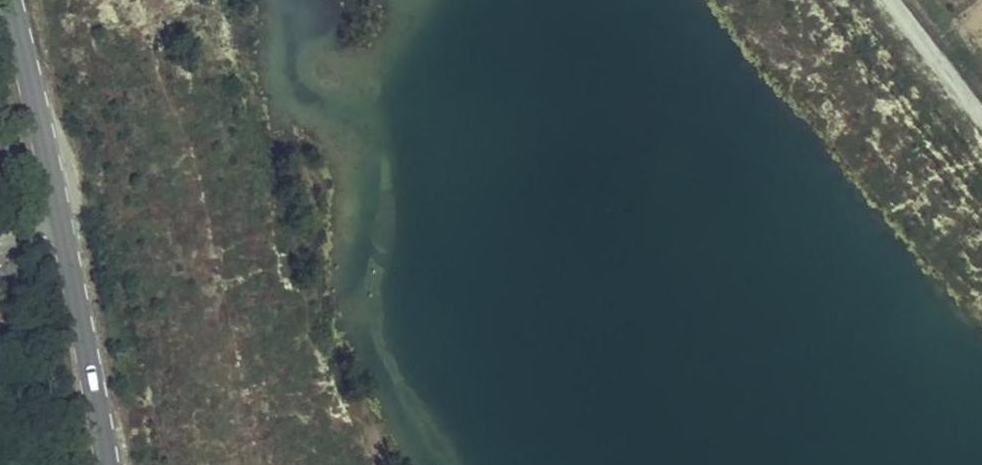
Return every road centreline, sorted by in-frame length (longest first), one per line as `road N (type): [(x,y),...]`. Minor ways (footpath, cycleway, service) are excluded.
road 1 (unclassified): [(12,0),(73,230),(105,464)]
road 2 (unclassified): [(981,119),(890,0)]

